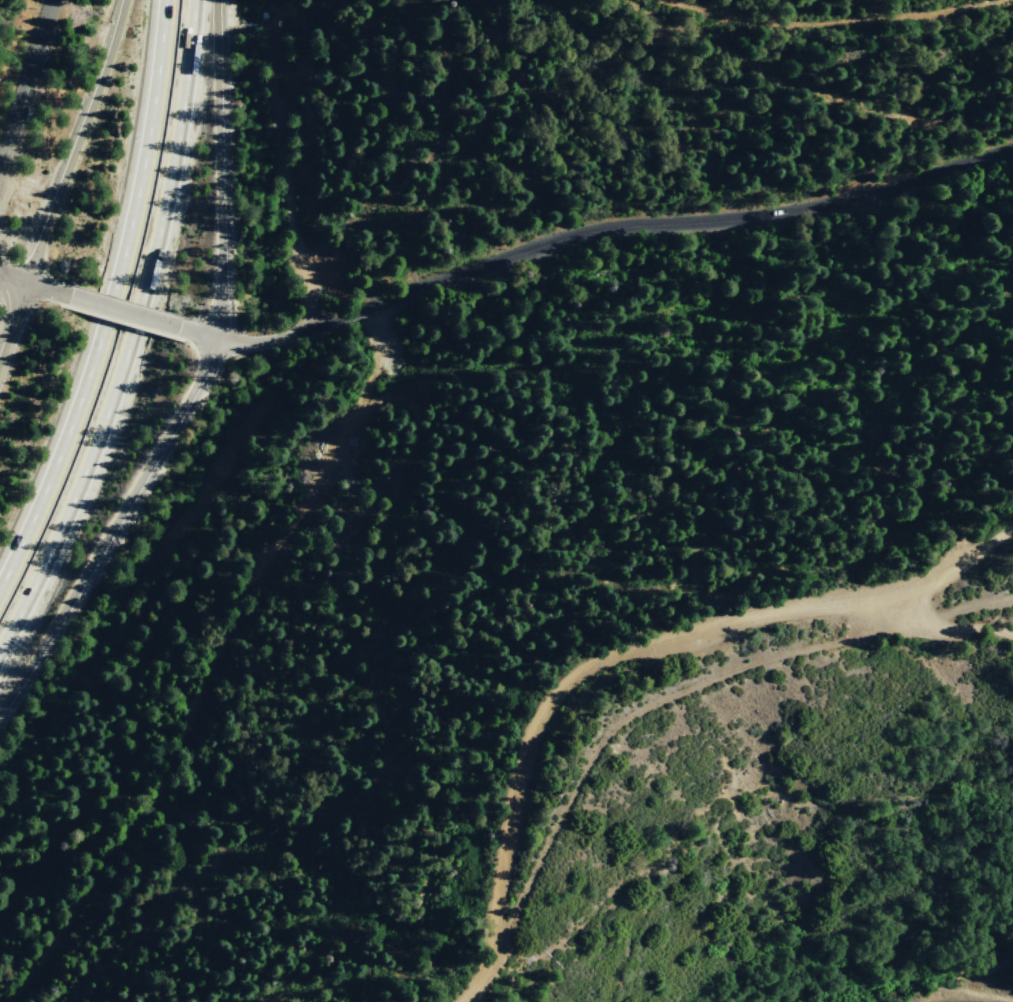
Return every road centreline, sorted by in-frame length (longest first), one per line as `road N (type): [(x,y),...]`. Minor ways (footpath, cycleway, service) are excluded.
road 1 (residential): [(213,338),(235,345),(281,339),(591,226),(841,202),(1012,150)]
road 2 (residential): [(461,1001),(487,969),(513,782),(546,699),(613,653),(939,575),(1012,524)]
road 3 (track): [(0,956),(181,714),(346,411),(370,306)]
road 4 (motorway): [(0,649),(72,501),(134,326),(165,201),(194,0)]
road 5 (motorway): [(164,0),(136,196),(105,318),(67,433),(0,585)]
road 6 (motorway): [(0,708),(196,383),(213,338)]
road 7 (track): [(1012,30),(786,47),(681,31),(645,0)]
road 8 (motorway): [(213,338),(220,243),(214,0)]
road 9 (motorway): [(124,0),(26,283)]
road 10 (residential): [(0,156),(48,0)]
road 11 (residential): [(1012,635),(939,624),(896,591)]

